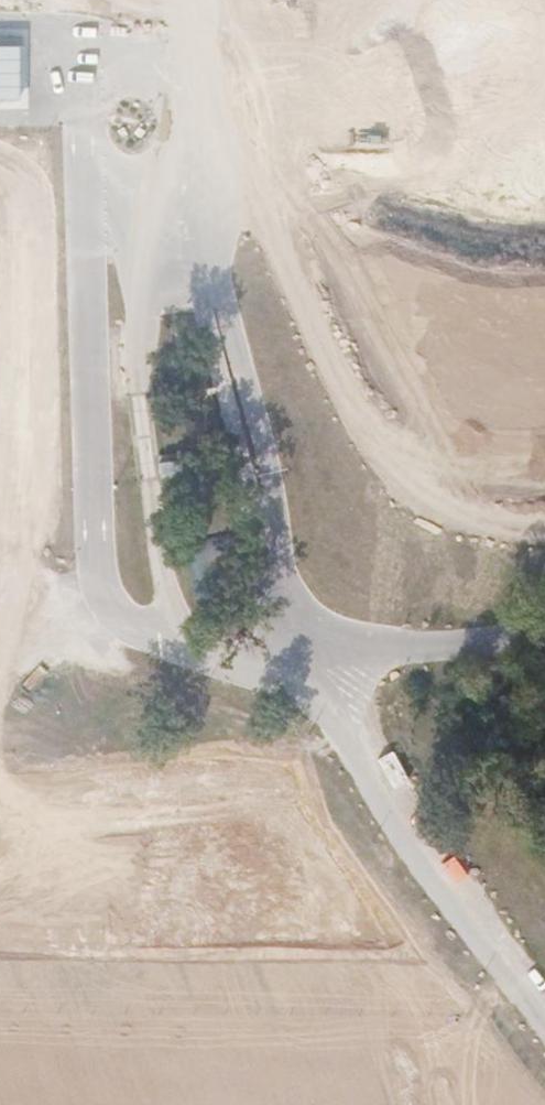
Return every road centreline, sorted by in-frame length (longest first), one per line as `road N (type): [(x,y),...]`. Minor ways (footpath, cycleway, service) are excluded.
road 1 (unclassified): [(544,995),(320,698),(544,615)]

